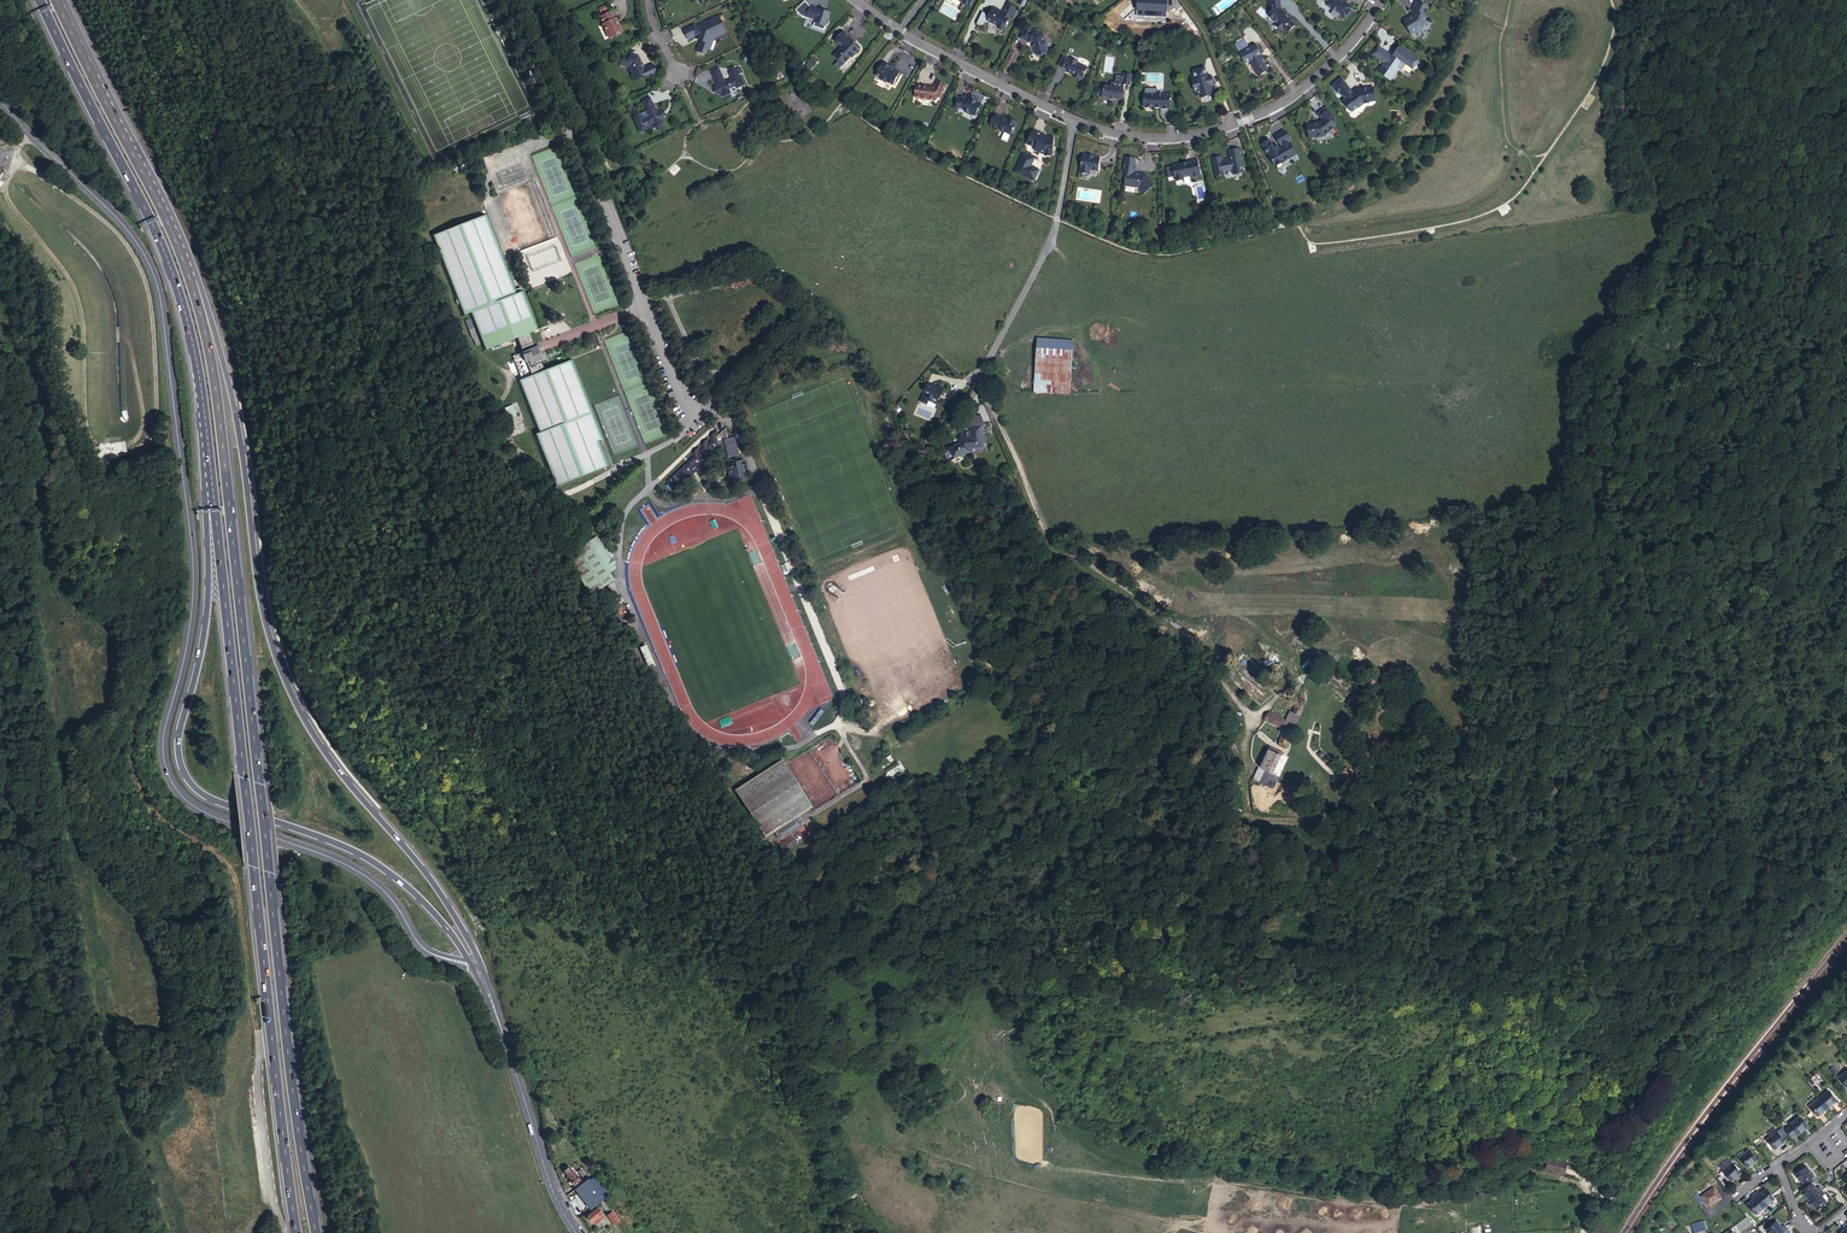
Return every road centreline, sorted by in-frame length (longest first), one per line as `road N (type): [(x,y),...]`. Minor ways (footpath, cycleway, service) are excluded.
road 1 (secondary): [(0,101),(124,226),(156,290),(192,549),(189,625),(164,742),(170,775),(203,809),(360,873),(394,904),(422,948),(469,964)]
road 2 (trunk): [(317,1232),(285,1022),(218,401),(191,277)]
road 3 (track): [(0,351),(27,369),(38,395),(35,622),(114,1109),(169,1232)]
road 4 (trunk): [(481,962),(429,877),(341,776),(296,704),(266,615),(221,347),(191,277)]
road 5 (trunk): [(214,497),(297,1232)]
road 6 (trunk): [(214,497),(207,621),(179,737),(187,775),(217,801),(336,843),(390,874),(424,903),(469,964)]
road 7 (trunk): [(41,0),(174,277),(195,350),(214,497)]
road 8 (unclassified): [(507,0),(593,176),(683,408),(716,412)]
road 9 (track): [(996,417),(1051,540),(1164,611),(1254,720),(1246,764)]
road 10 (track): [(0,853),(41,1109),(89,1232)]
road 11 (residential): [(1073,121),(1165,138),(1242,119),(1316,76),(1380,0)]
road 12 (trunk): [(191,277),(60,0)]
road 13 (residential): [(1073,121),(1055,227),(977,377),(983,390)]
road 14 (secondary): [(575,1232),(546,1175),(496,1012)]
road 15 (residential): [(899,33),(1073,121)]
road 16 (residential): [(1581,1232),(1590,1192),(1535,1174),(1508,1175)]

